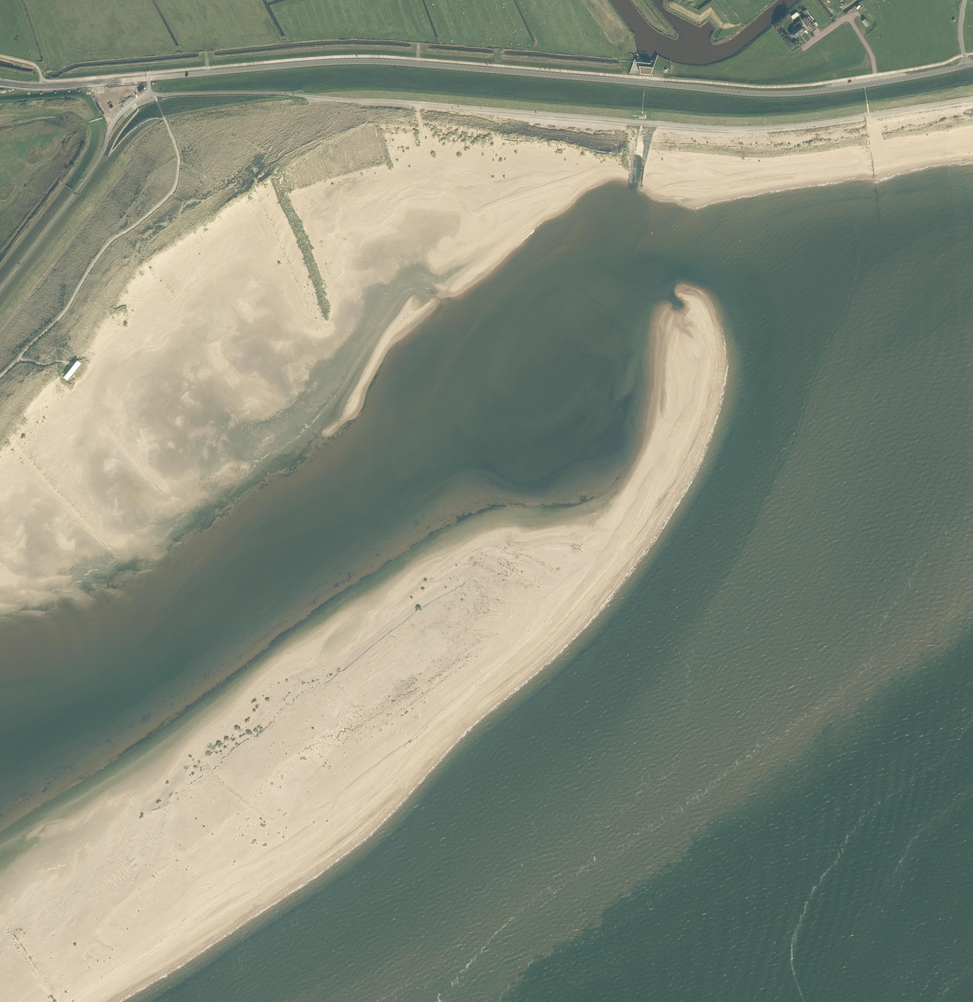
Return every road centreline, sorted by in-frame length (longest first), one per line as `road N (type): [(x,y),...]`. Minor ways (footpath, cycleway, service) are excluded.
road 1 (tertiary): [(149,78),(380,62),(766,94),(966,65)]
road 2 (unclassified): [(0,290),(96,165),(116,118),(150,95),(149,78)]
road 3 (tertiary): [(0,83),(149,78)]

